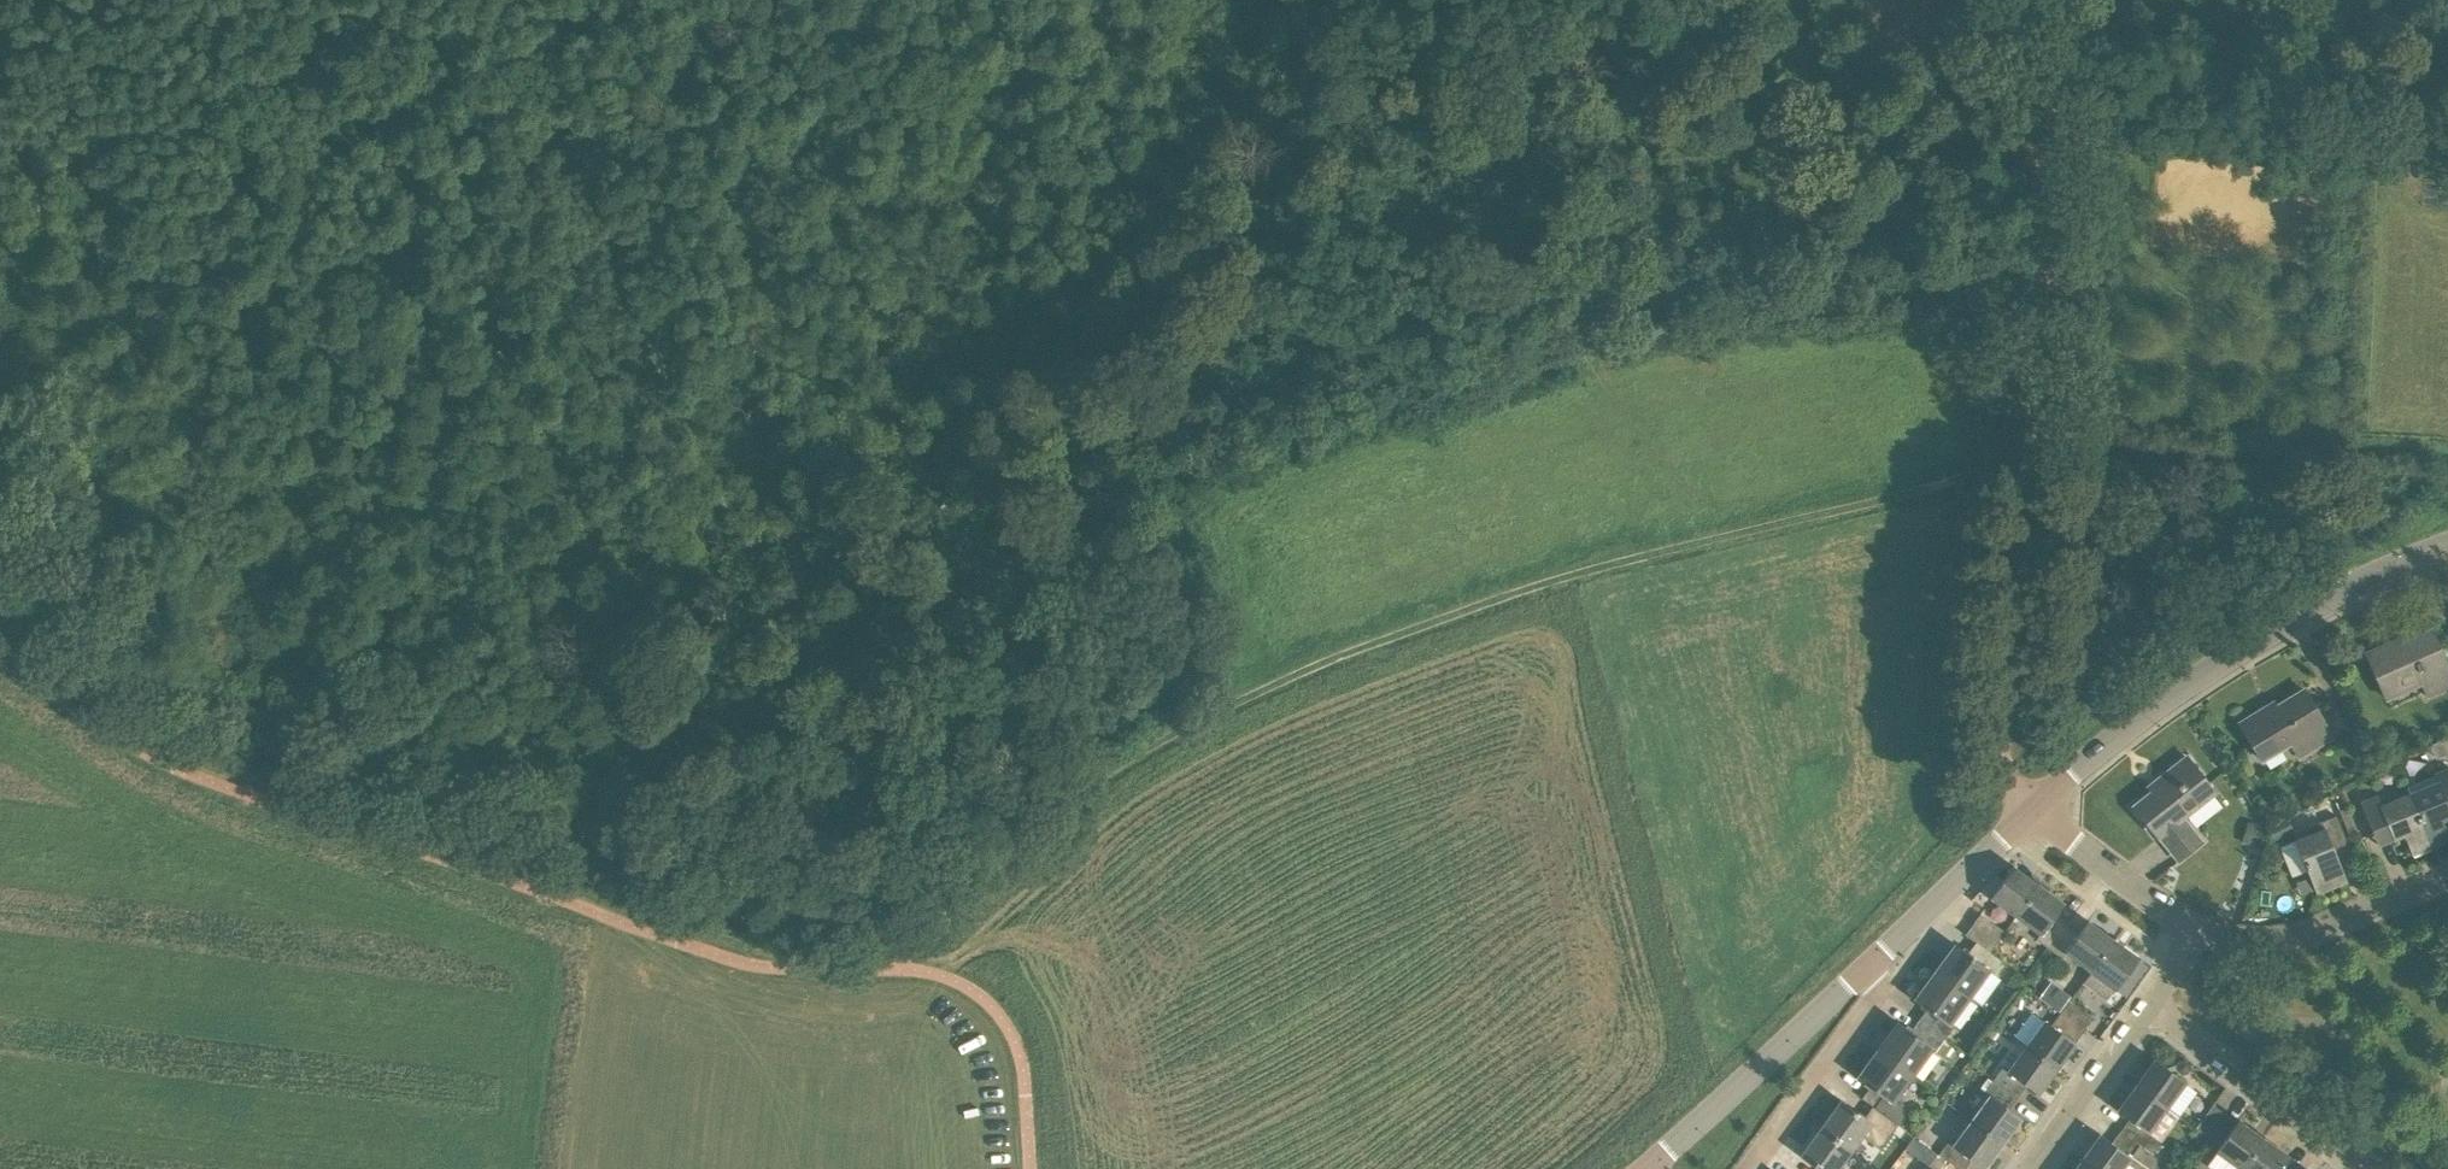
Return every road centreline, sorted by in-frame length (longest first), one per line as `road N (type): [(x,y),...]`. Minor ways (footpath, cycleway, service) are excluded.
road 1 (track): [(484,769),(272,719),(170,678),(104,634),(0,519)]
road 2 (tertiary): [(2033,811),(2129,727),(2306,616),(2447,557)]
road 3 (track): [(2033,811),(2003,775),(2021,487),(2037,362)]
road 4 (track): [(892,949),(805,868),(484,769)]
road 5 (track): [(2037,362),(2044,29)]
road 6 (tertiary): [(1651,1168),(1872,962)]
road 7 (residential): [(2374,1168),(2153,1005)]
road 8 (residential): [(2447,875),(2339,924),(2260,945),(2201,934)]
road 9 (residential): [(1749,1168),(1880,991),(1872,962)]
road 10 (tertiary): [(1872,962),(2033,811)]
road 11 (residential): [(2201,934),(2033,811)]
road 12 (residential): [(2029,1168),(2153,1005)]

